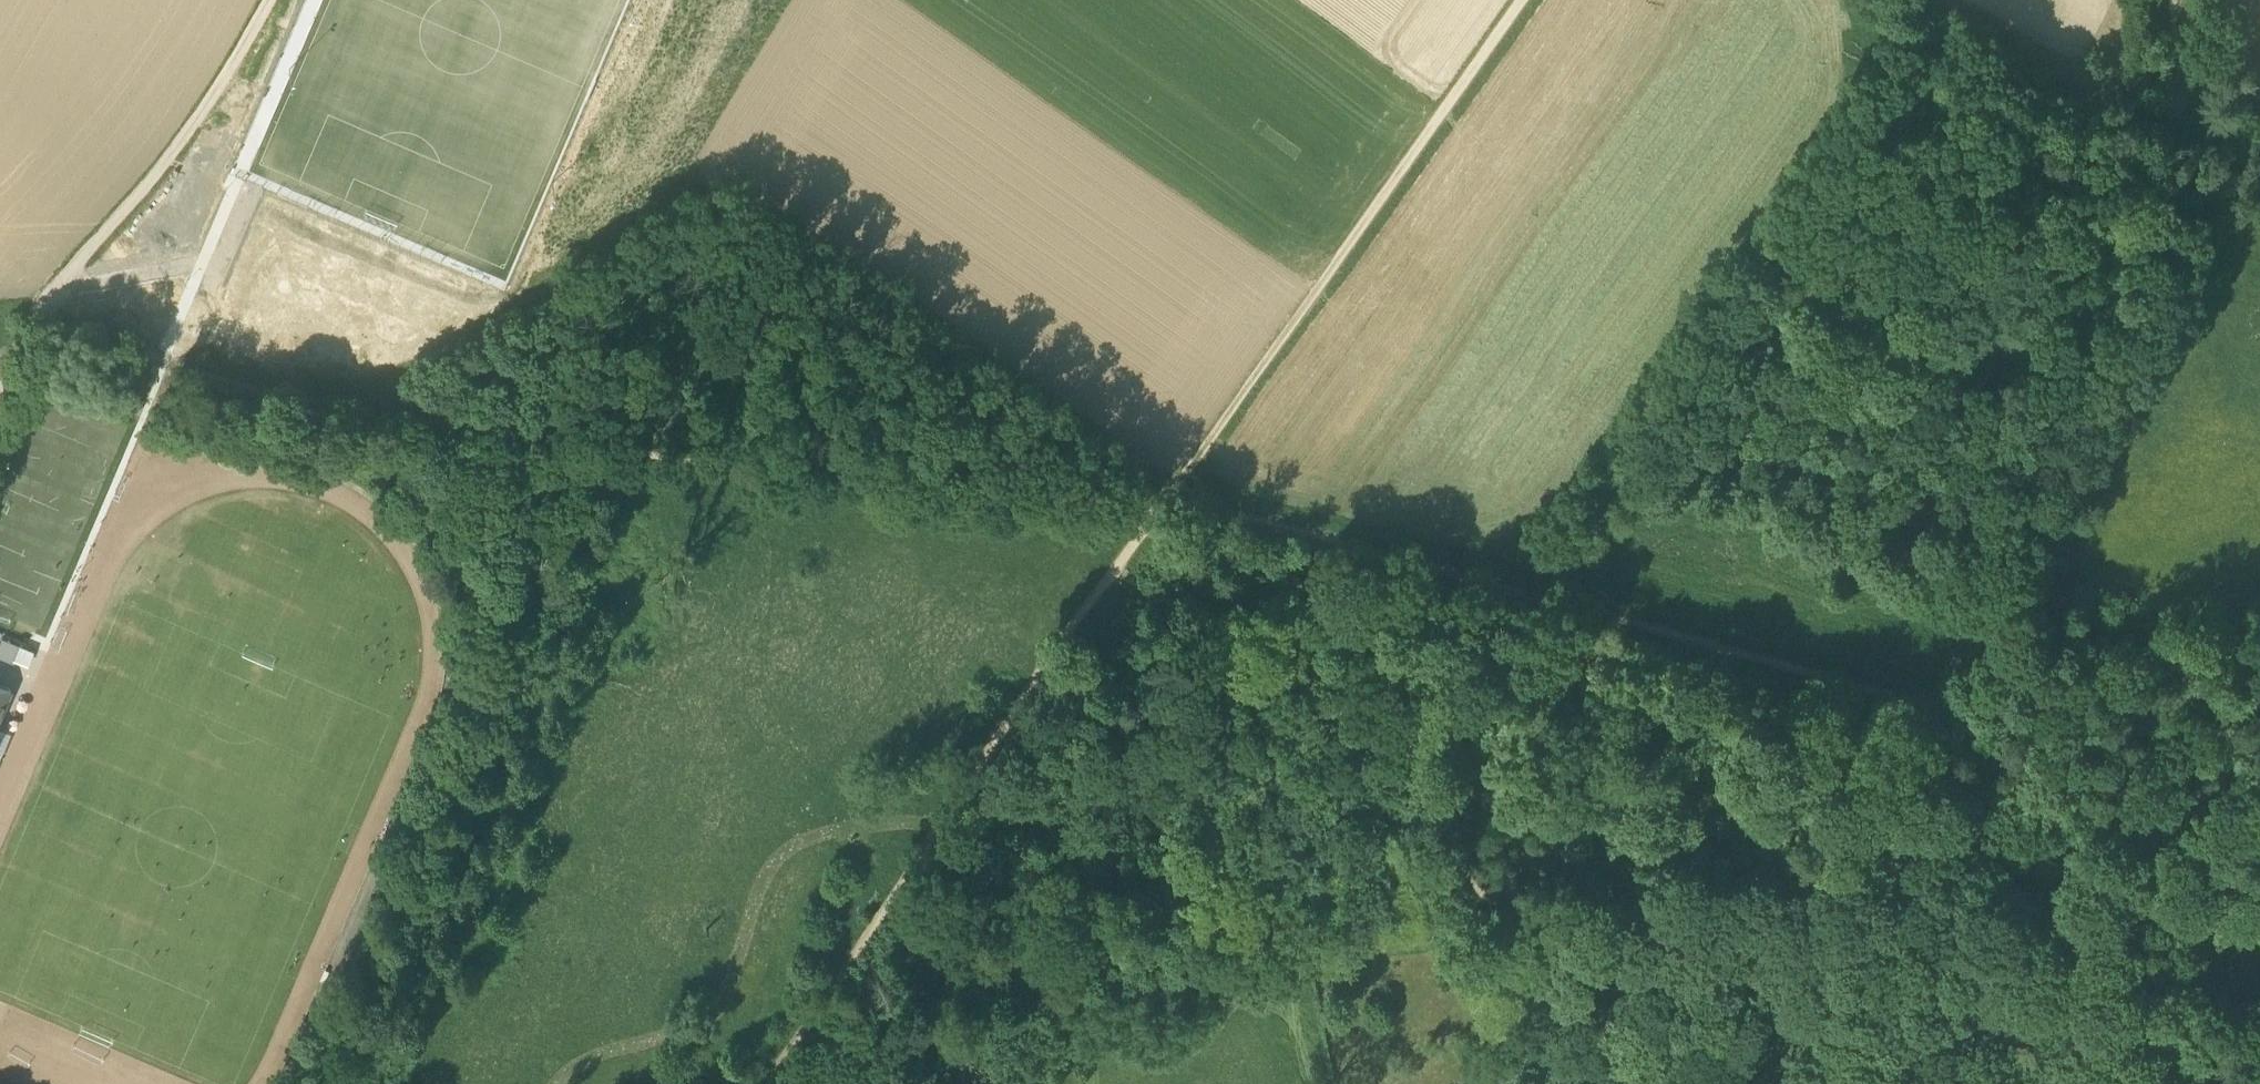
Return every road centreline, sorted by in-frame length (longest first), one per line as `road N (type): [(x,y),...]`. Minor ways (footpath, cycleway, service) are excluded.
road 1 (track): [(1159,504),(1188,476),(1524,0)]
road 2 (track): [(43,304),(178,148),(267,0)]

